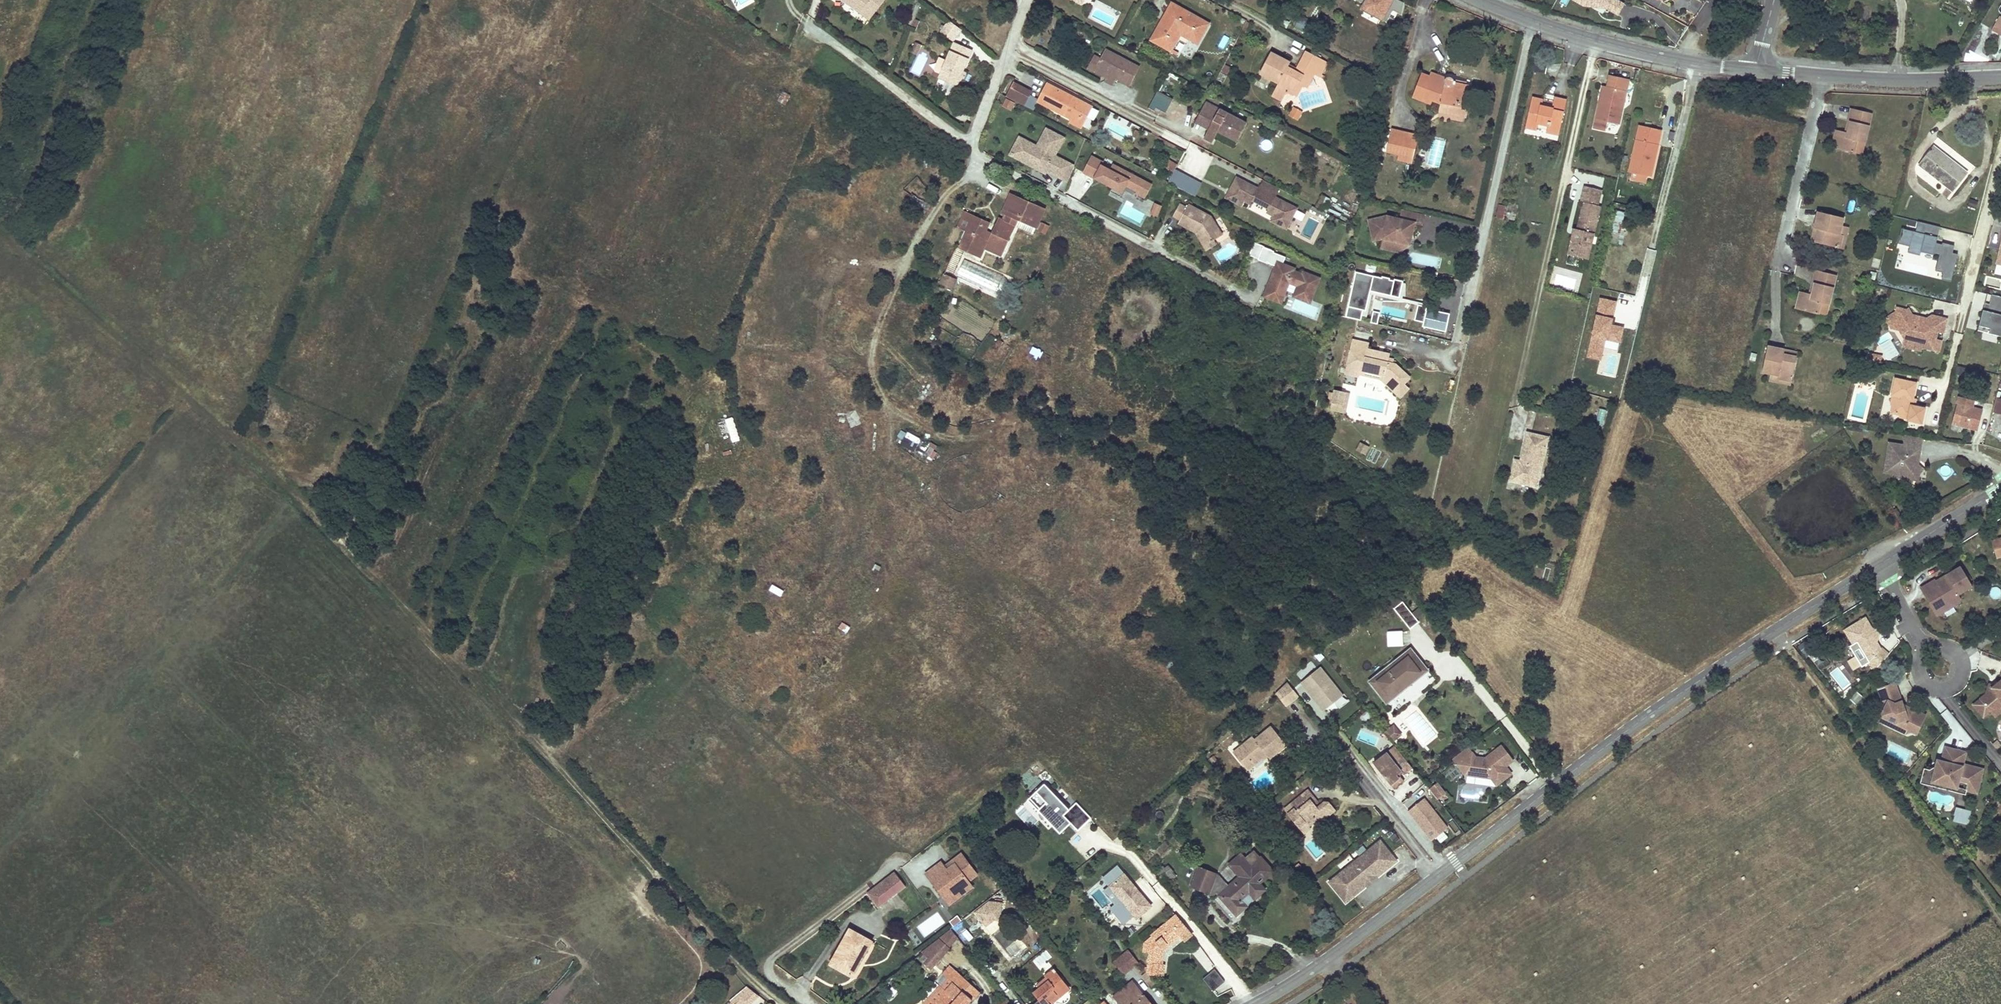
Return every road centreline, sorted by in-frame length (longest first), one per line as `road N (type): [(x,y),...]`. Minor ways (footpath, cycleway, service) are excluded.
road 1 (track): [(782,1003),(749,979),(461,661),(315,515),(0,234)]
road 2 (tertiary): [(1880,565),(1667,702),(1254,1003)]
road 3 (track): [(974,165),(933,215),(885,306),(872,354),(890,458),(863,506),(859,534),(824,592)]
road 4 (track): [(1775,631),(2000,920)]
road 5 (tertiary): [(1479,0),(1596,41),(1756,71)]
road 6 (track): [(0,601),(178,392)]
road 7 (residential): [(1822,76),(1780,246),(1785,259)]
road 8 (tertiary): [(1822,76),(2000,77)]
road 9 (residential): [(1028,0),(970,148)]
road 10 (tertiary): [(2000,488),(1880,565)]
road 11 (residential): [(1880,565),(1941,668)]

